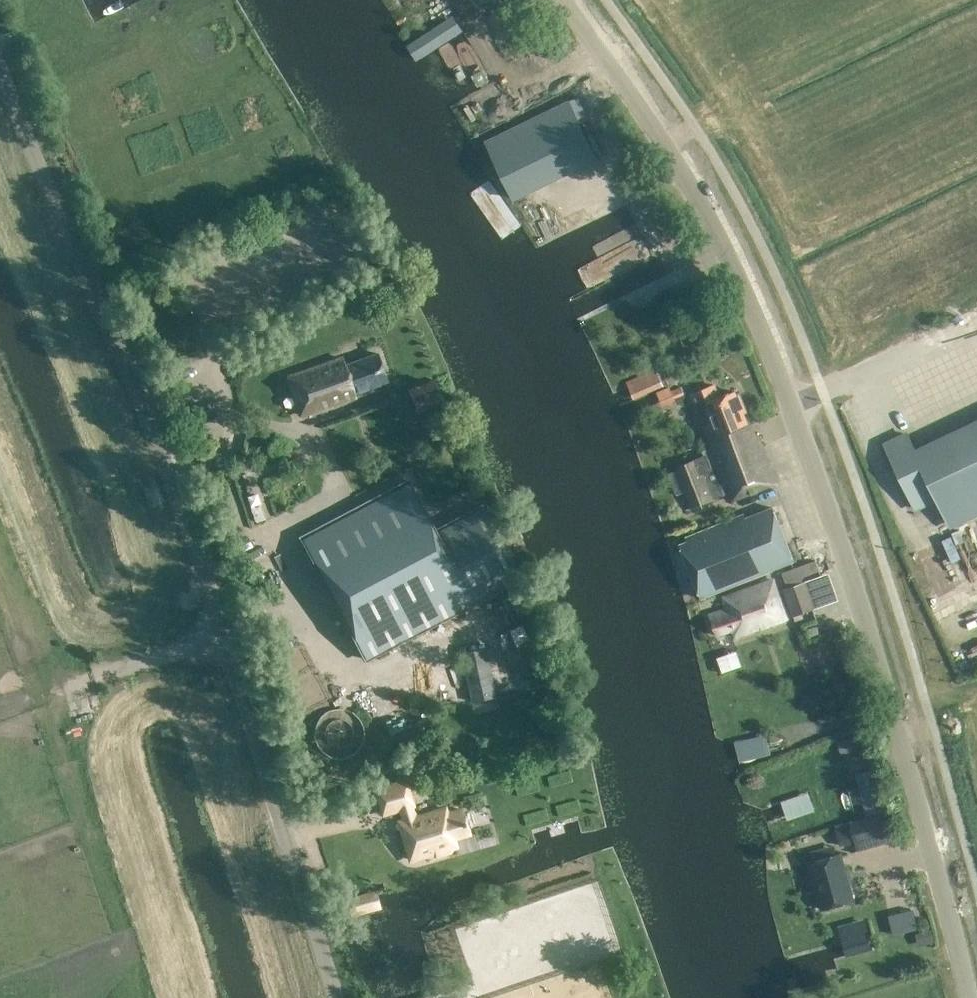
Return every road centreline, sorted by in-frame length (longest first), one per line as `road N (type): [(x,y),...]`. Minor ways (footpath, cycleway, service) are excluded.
road 1 (tertiary): [(969,997),(863,619),(770,352),(692,188),(563,0)]
road 2 (unclassified): [(335,997),(180,504),(0,69)]

